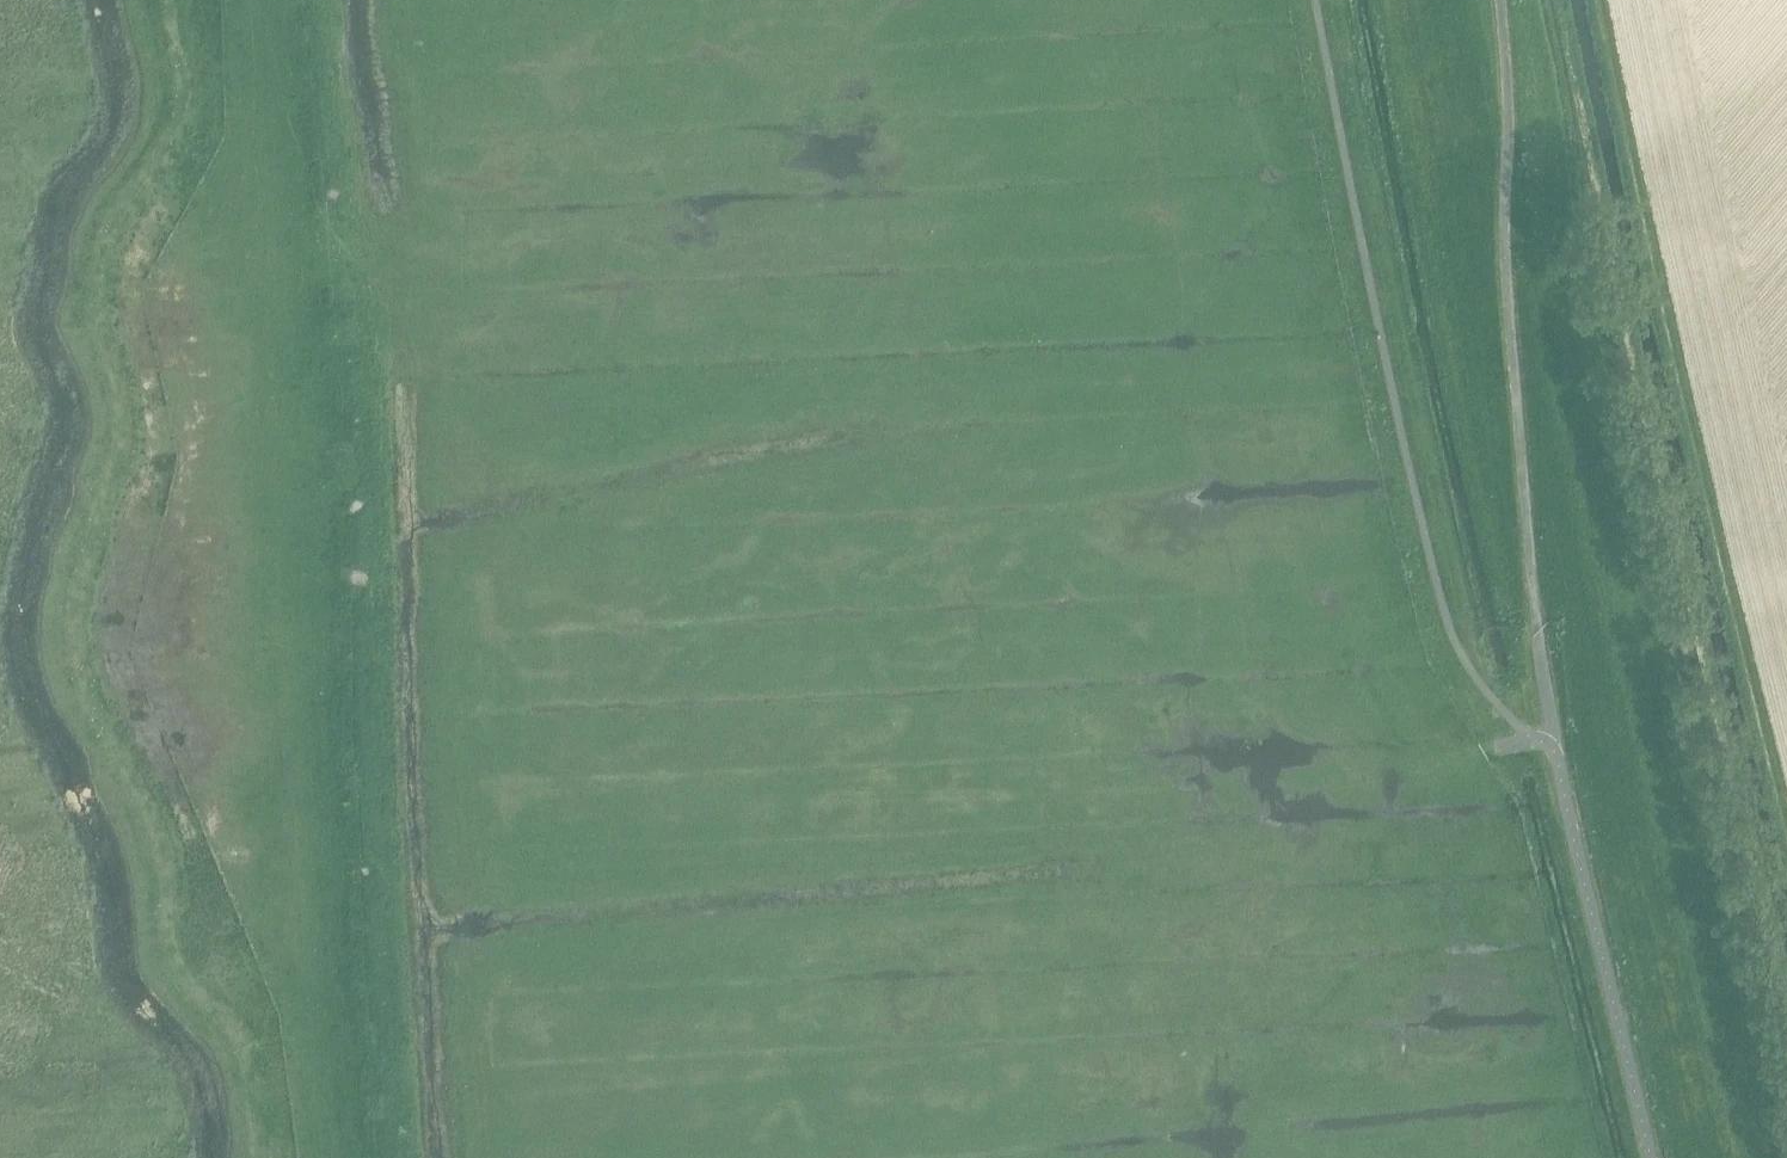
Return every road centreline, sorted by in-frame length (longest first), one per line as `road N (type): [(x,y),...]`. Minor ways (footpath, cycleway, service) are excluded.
road 1 (track): [(1545,0),(1607,333),(1786,1085)]

